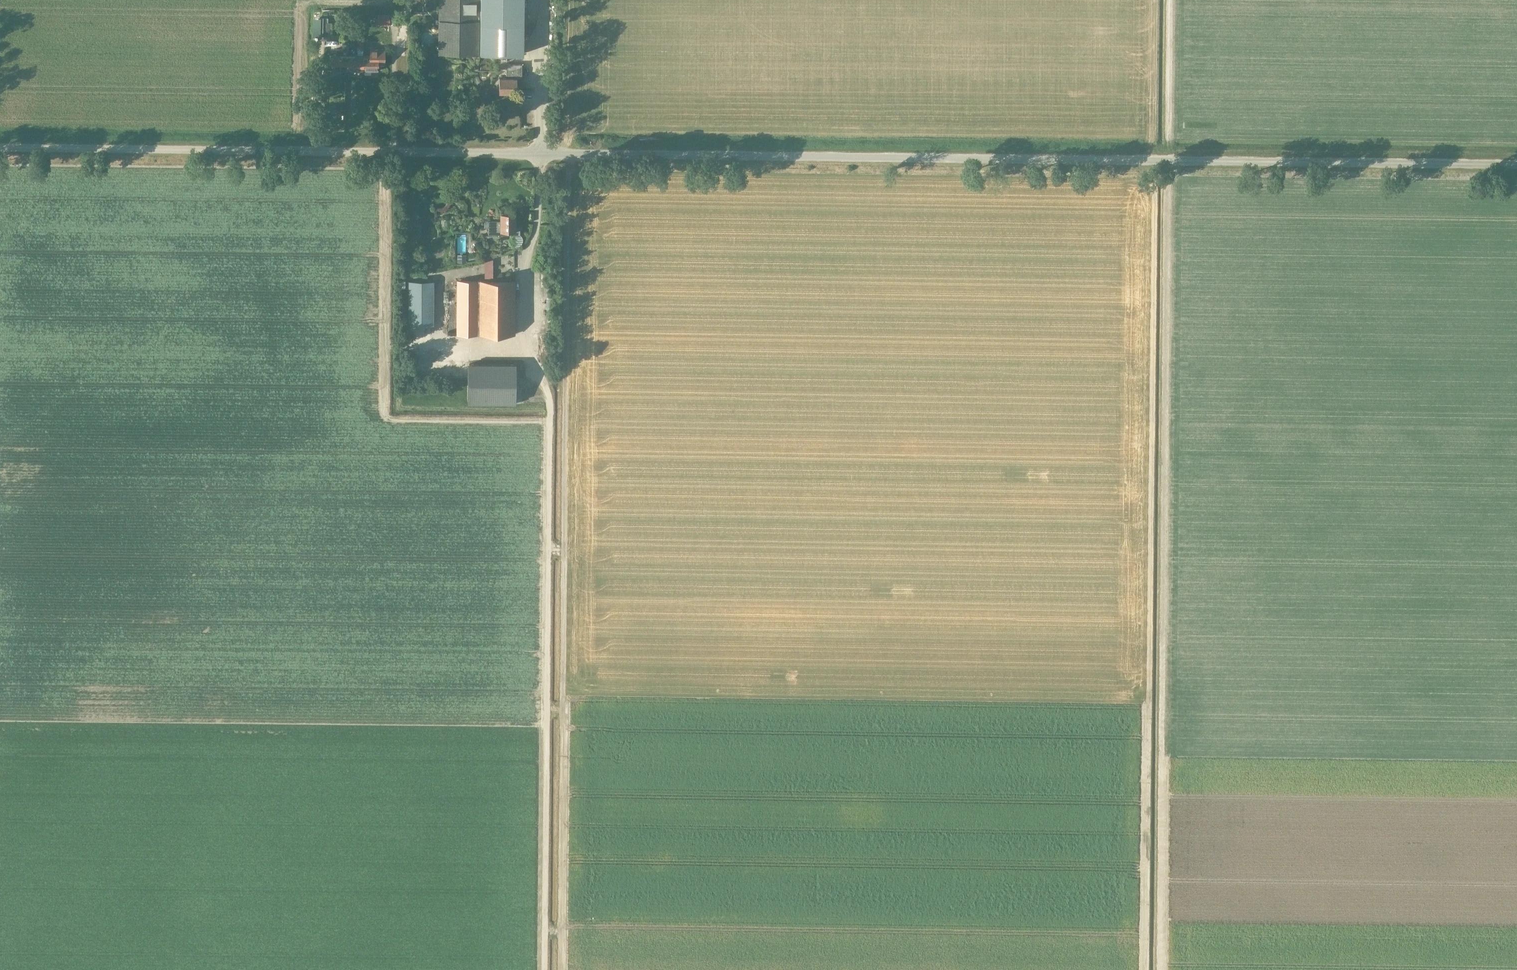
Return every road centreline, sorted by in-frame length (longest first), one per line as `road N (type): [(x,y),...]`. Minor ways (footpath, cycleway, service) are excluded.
road 1 (unclassified): [(1516,164),(0,148)]

